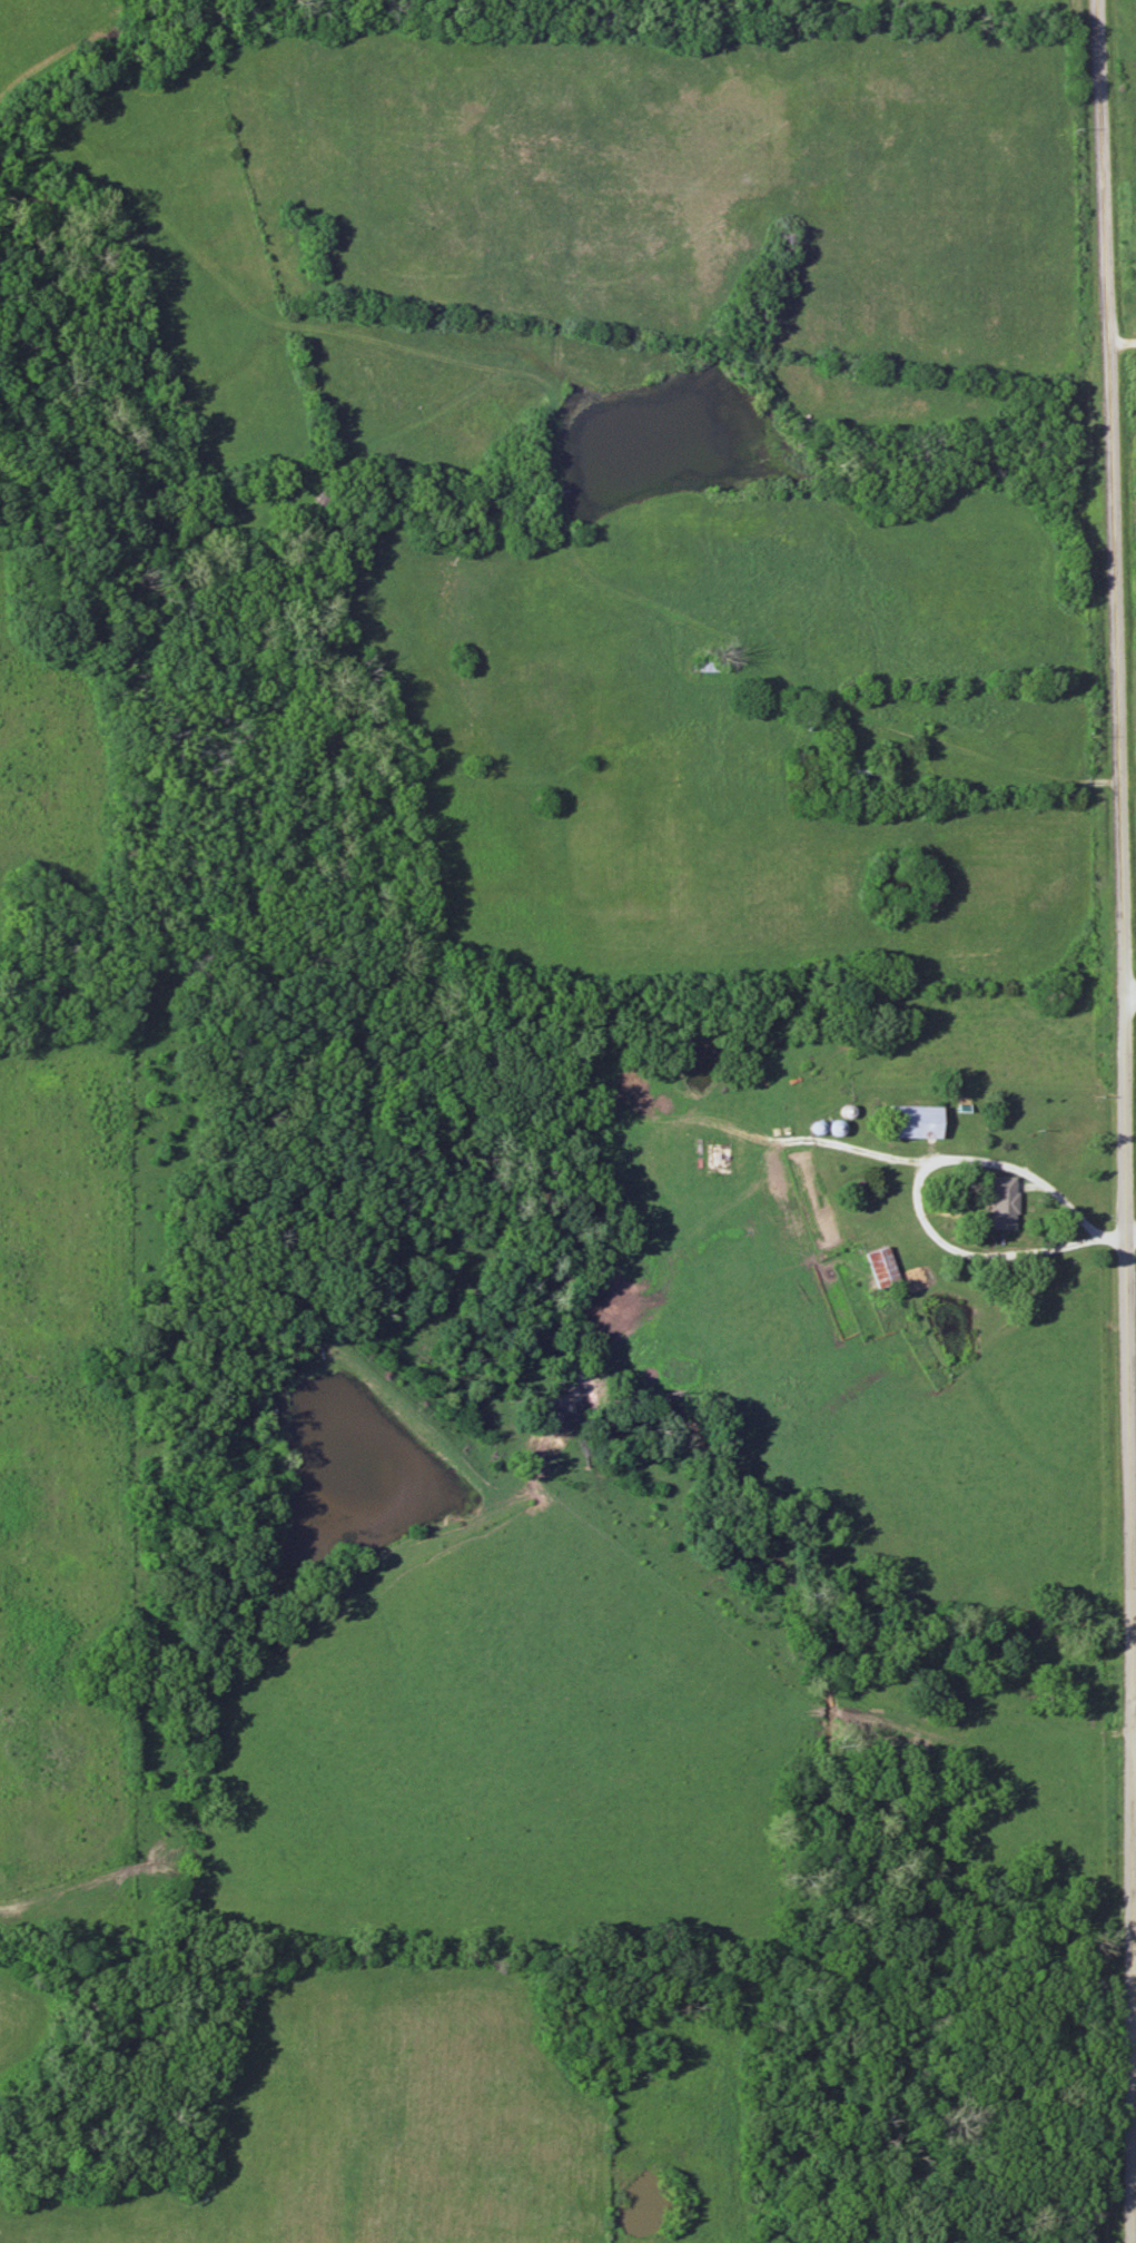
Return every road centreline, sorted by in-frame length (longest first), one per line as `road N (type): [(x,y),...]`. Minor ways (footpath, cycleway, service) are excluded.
road 1 (tertiary): [(1133,2242),(1125,997),(1102,403),(1098,0)]

